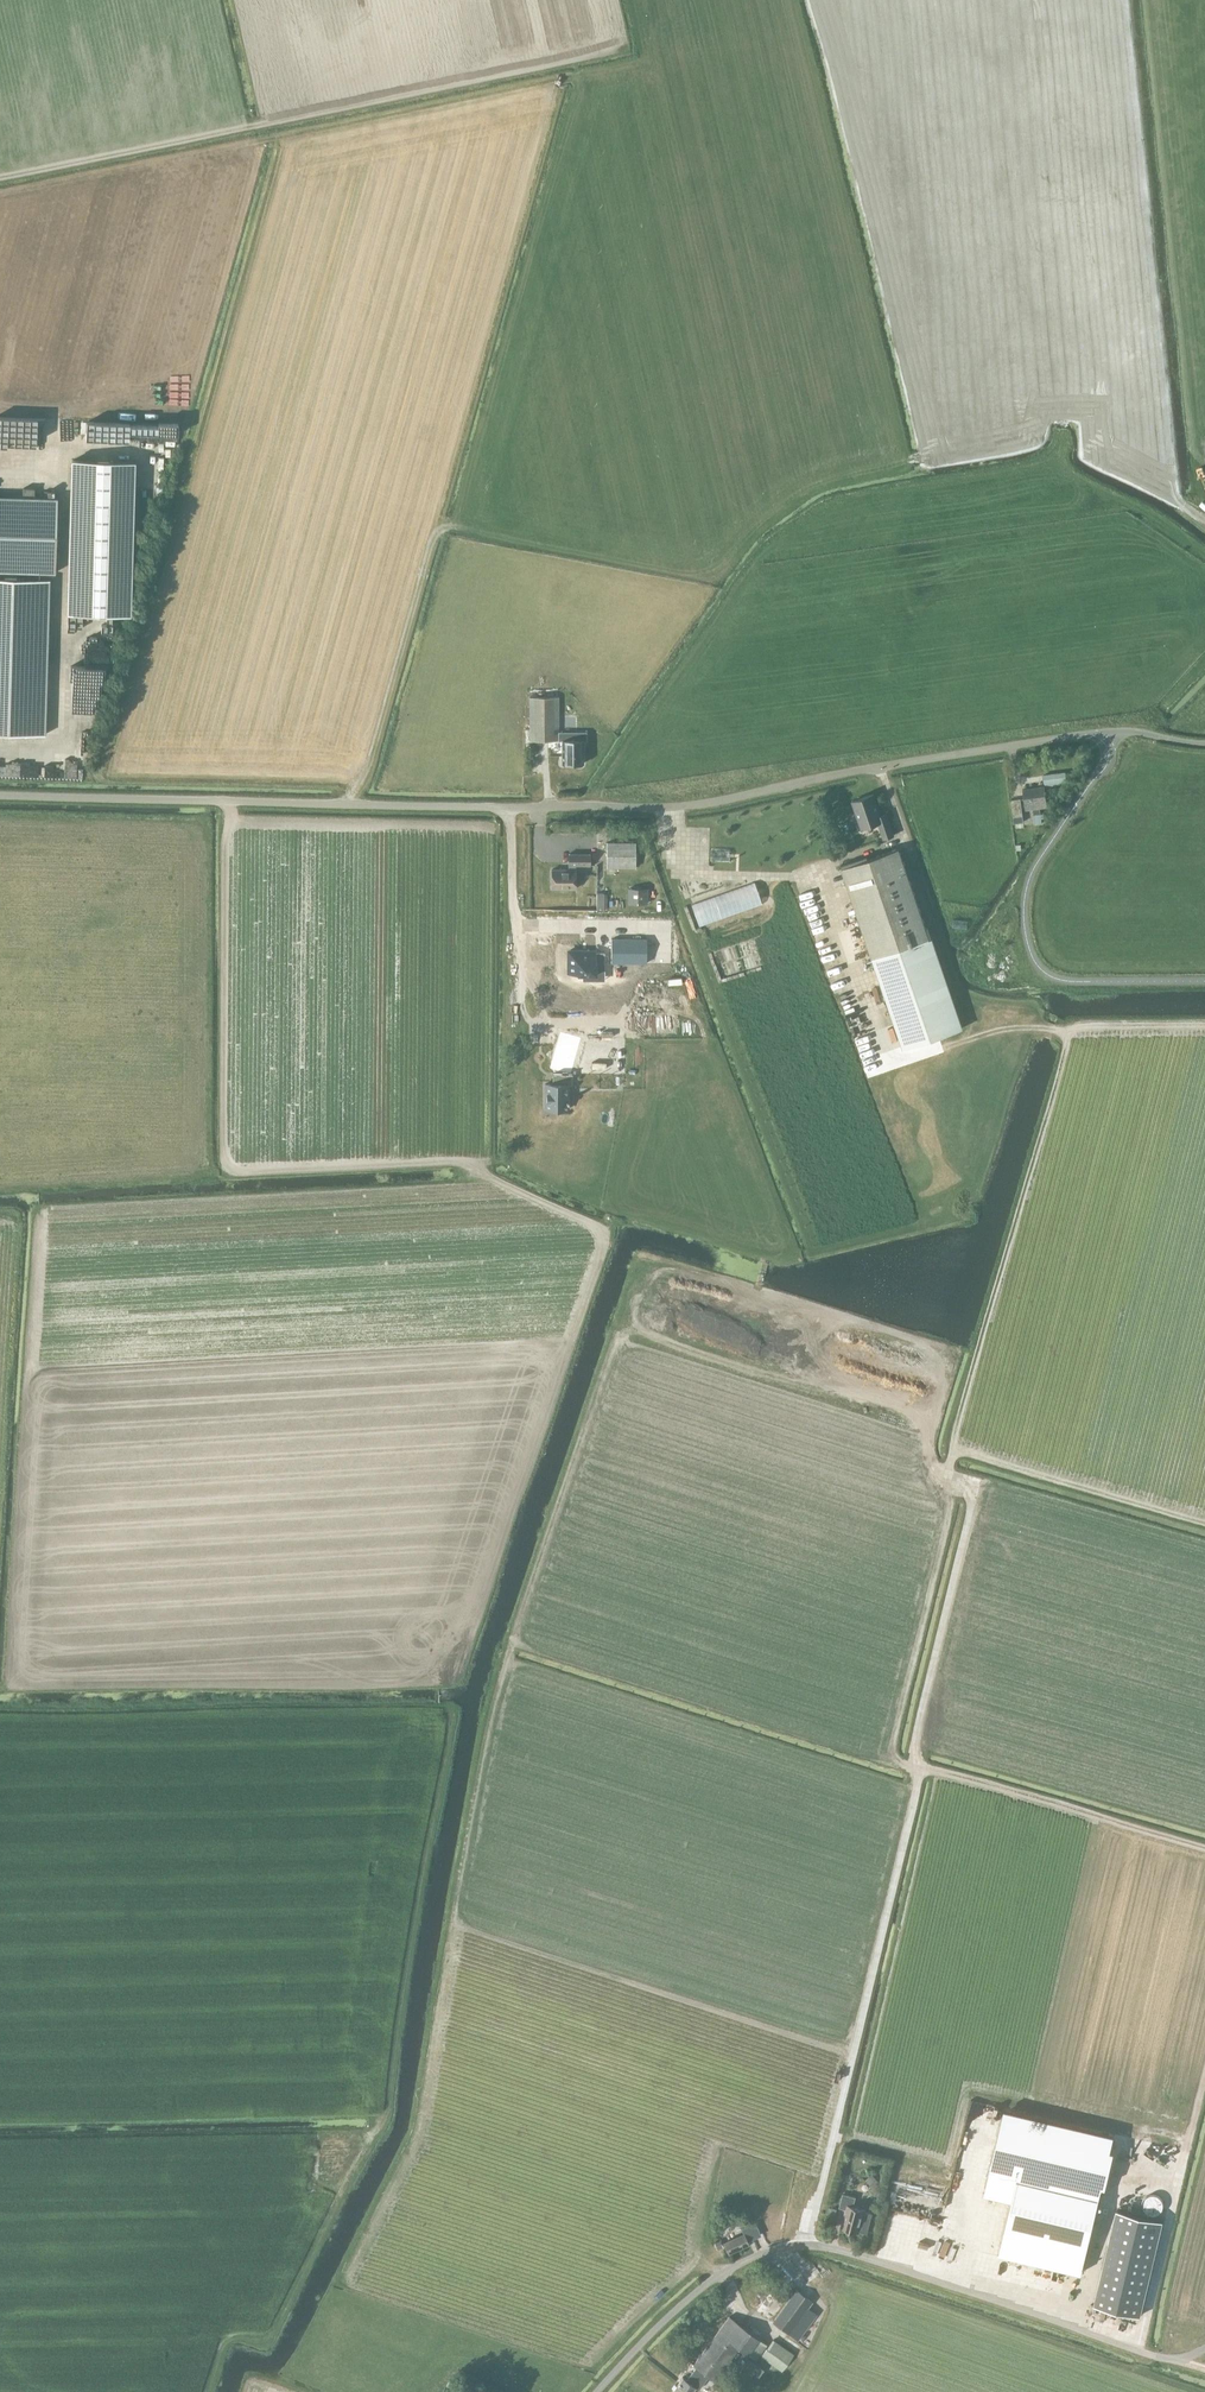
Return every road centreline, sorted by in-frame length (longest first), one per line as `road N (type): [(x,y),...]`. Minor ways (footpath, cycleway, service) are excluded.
road 1 (unclassified): [(0,796),(663,809),(1093,736)]
road 2 (unclassified): [(597,2391),(708,2285),(752,2259),(807,2245),(1156,2357),(1204,2350)]

